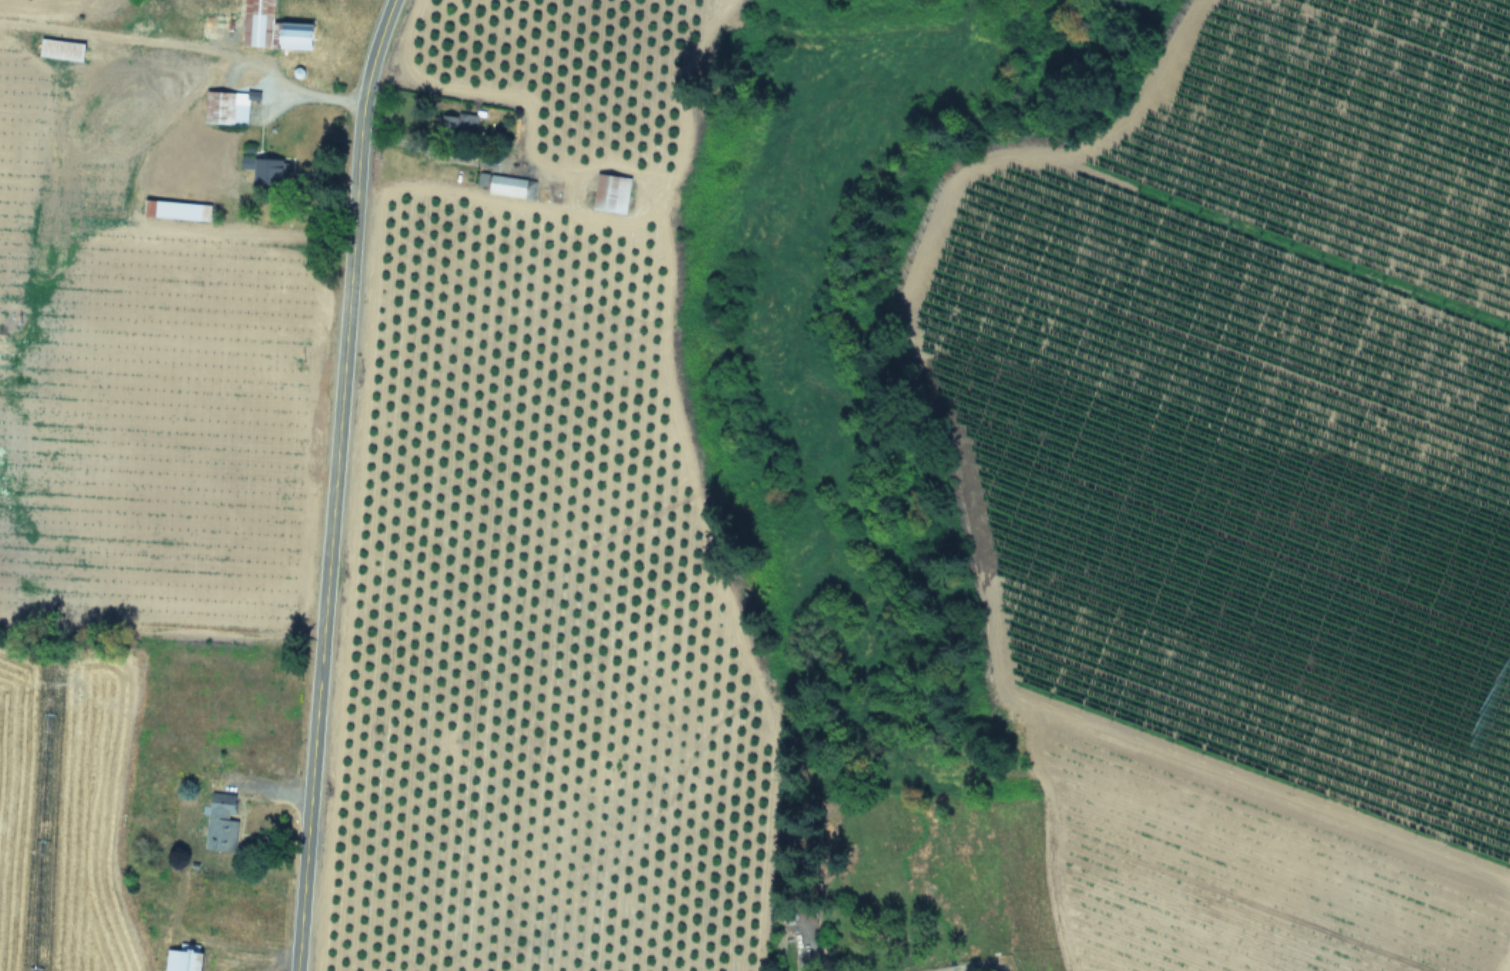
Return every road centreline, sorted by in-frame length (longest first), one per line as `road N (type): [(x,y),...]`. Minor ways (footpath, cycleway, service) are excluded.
road 1 (tertiary): [(297,970),(362,115),(394,0)]

